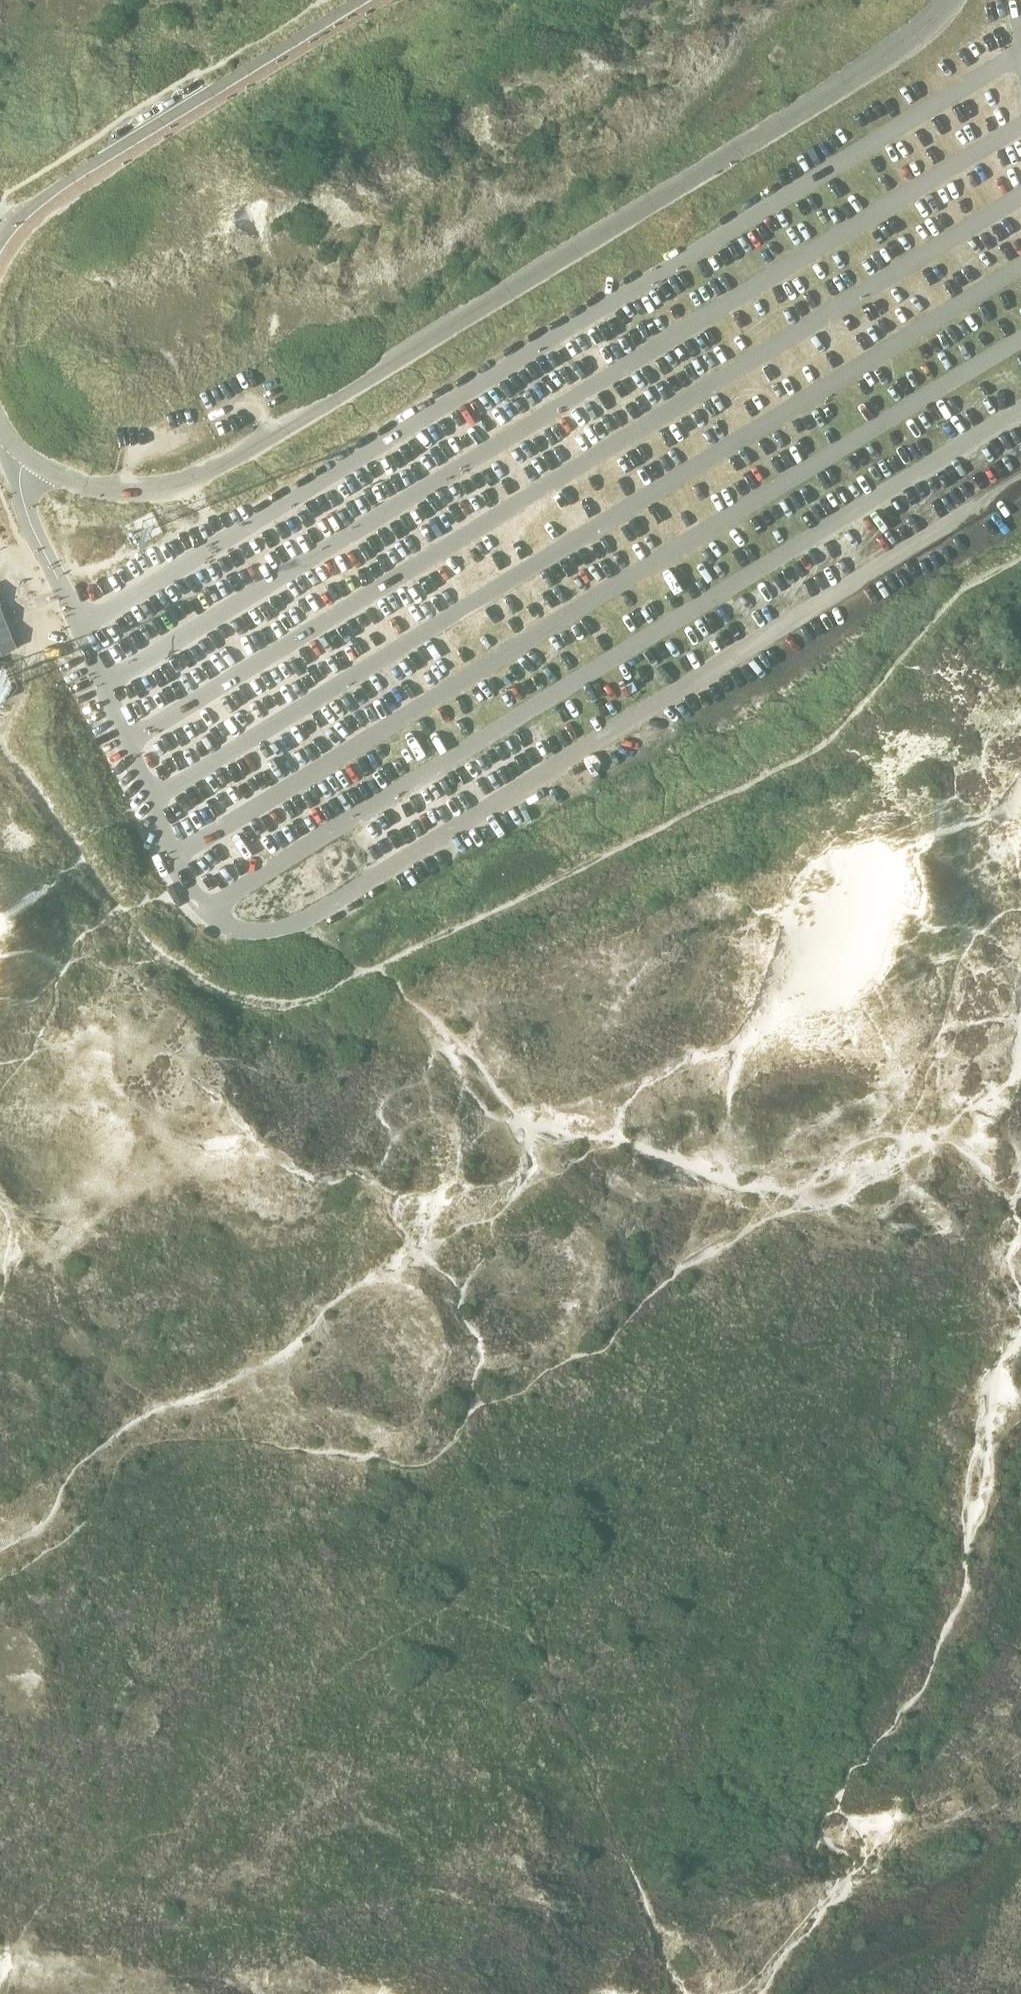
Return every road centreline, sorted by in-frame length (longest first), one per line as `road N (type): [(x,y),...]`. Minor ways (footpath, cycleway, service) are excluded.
road 1 (tertiary): [(0,425),(36,461),(87,485),(182,484),(311,414),(909,42),(949,0)]
road 2 (tertiary): [(357,0),(45,195),(0,236)]

